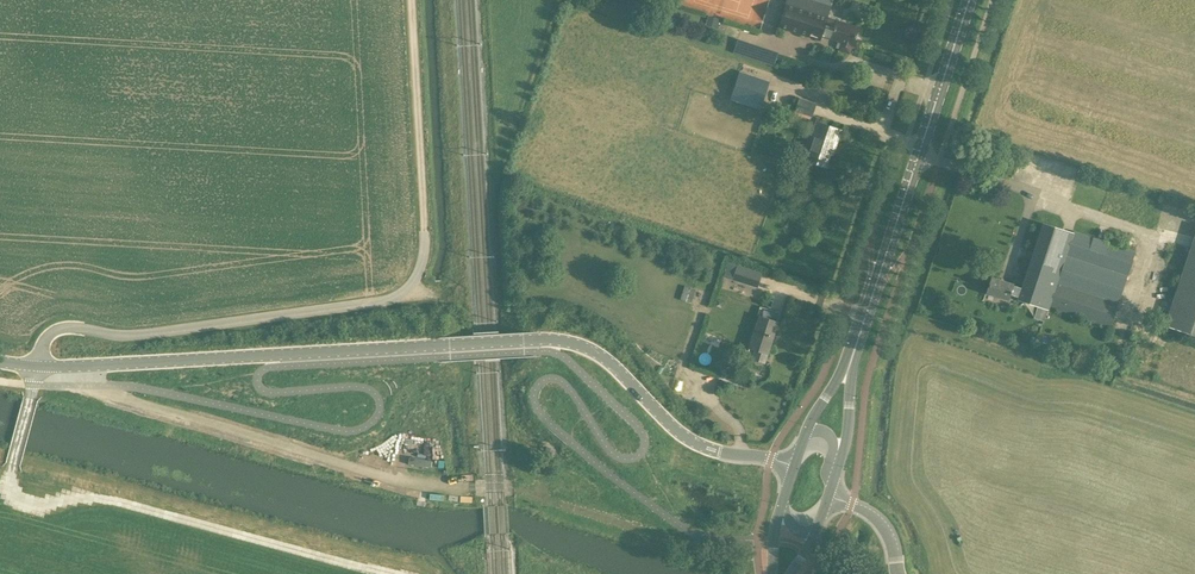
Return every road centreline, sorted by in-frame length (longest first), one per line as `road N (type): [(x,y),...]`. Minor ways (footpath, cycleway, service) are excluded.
road 1 (tertiary): [(793,465),(702,447),(598,352),(559,340),(73,366)]
road 2 (track): [(40,366),(43,343),(59,329),(160,333),(400,295),(420,269),(426,242),(413,0)]
road 3 (unclassified): [(73,366),(75,379),(131,401),(412,484),(464,488)]
road 4 (secondary): [(851,359),(969,0)]

